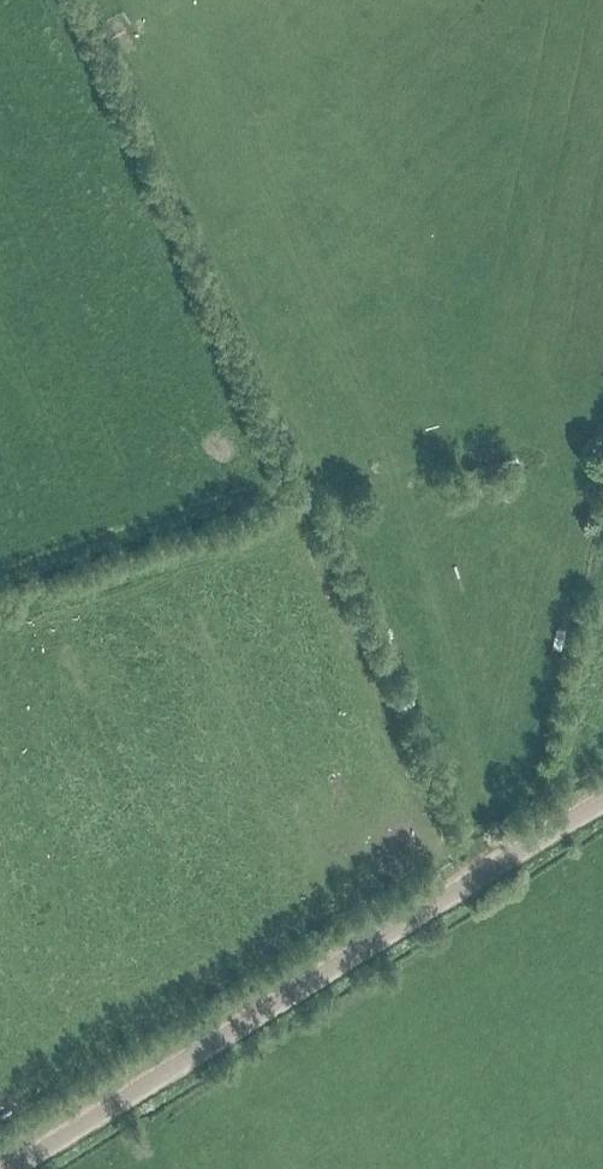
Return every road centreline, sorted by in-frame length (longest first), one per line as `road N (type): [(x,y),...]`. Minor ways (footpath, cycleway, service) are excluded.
road 1 (unclassified): [(602,808),(15,1168)]

